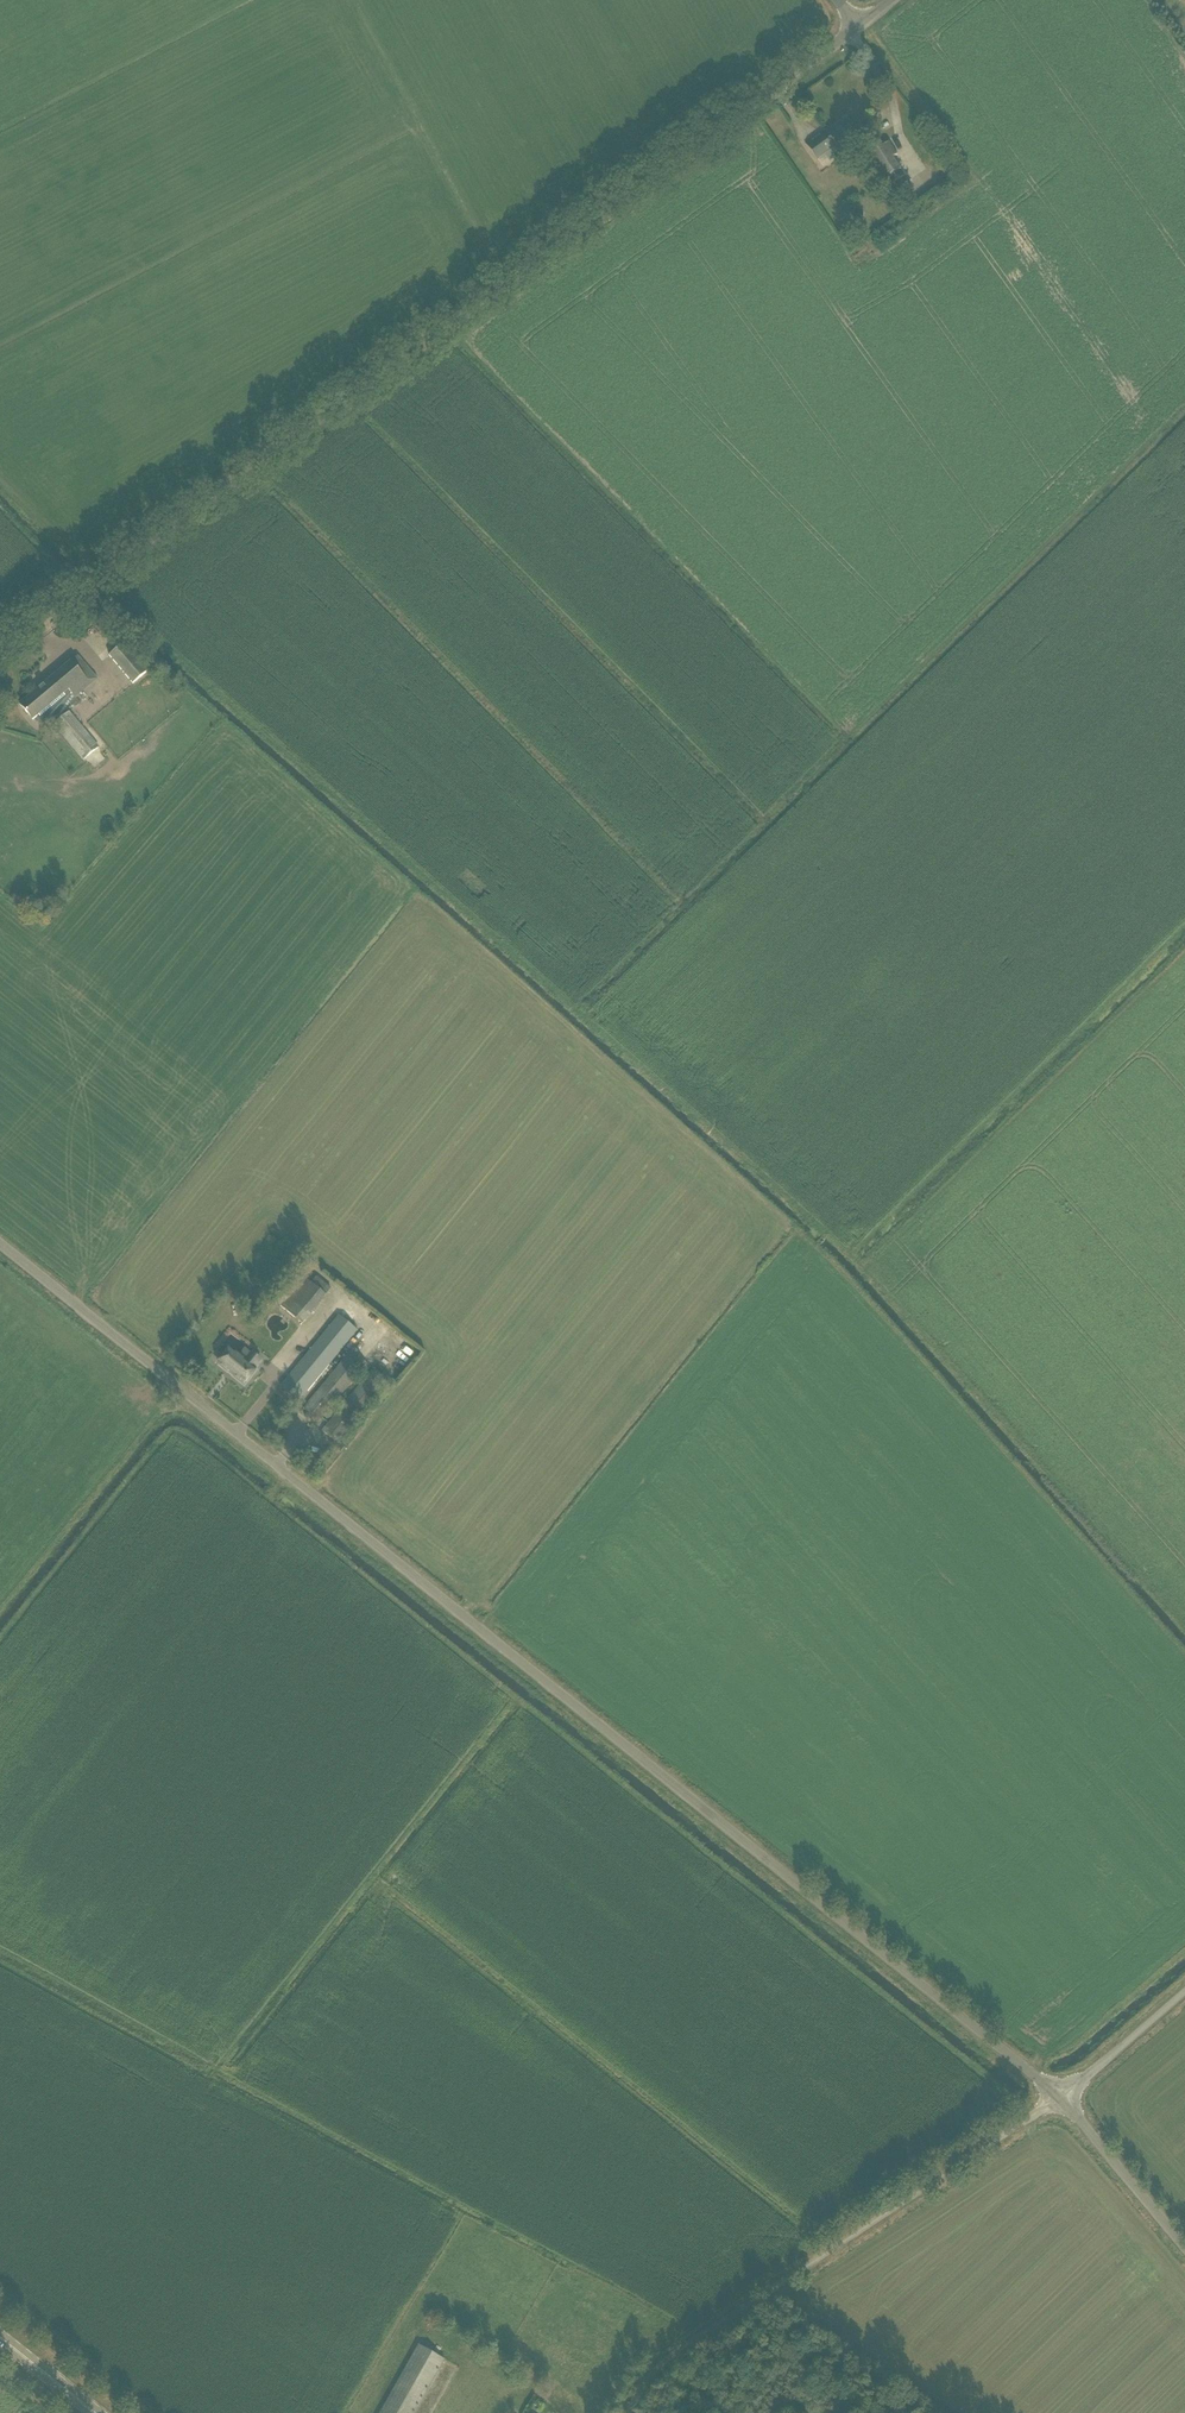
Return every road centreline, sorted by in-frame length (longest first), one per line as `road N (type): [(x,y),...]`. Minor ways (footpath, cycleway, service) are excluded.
road 1 (unclassified): [(1060,2100),(658,1784),(0,1244)]
road 2 (unclassified): [(0,652),(852,25)]
road 3 (unclassified): [(632,2412),(659,2371),(1060,2100)]
road 4 (unclassified): [(1184,2251),(1060,2100)]
road 5 (unclassified): [(1060,2100),(1184,1992)]

